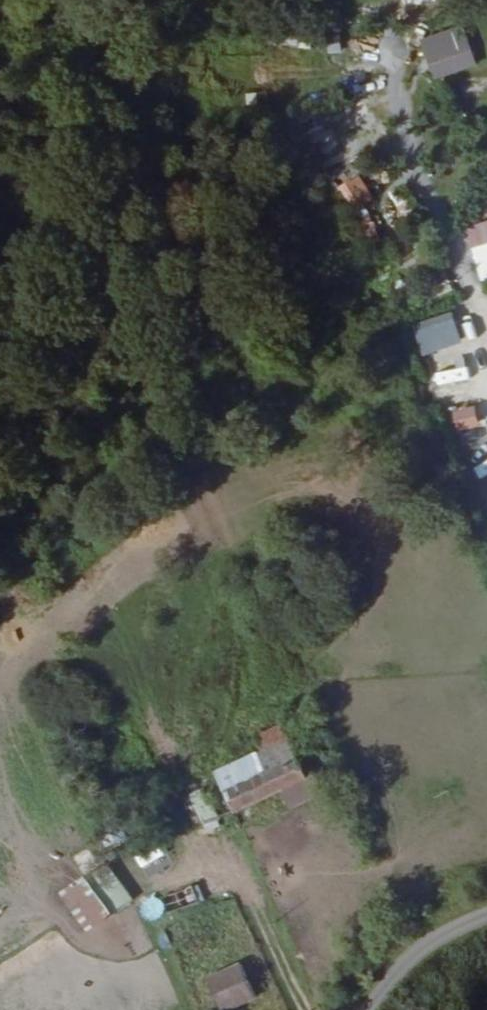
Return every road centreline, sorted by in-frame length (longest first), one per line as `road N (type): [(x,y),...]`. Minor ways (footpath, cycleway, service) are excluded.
road 1 (unclassified): [(368,1009),(432,942),(486,924)]

